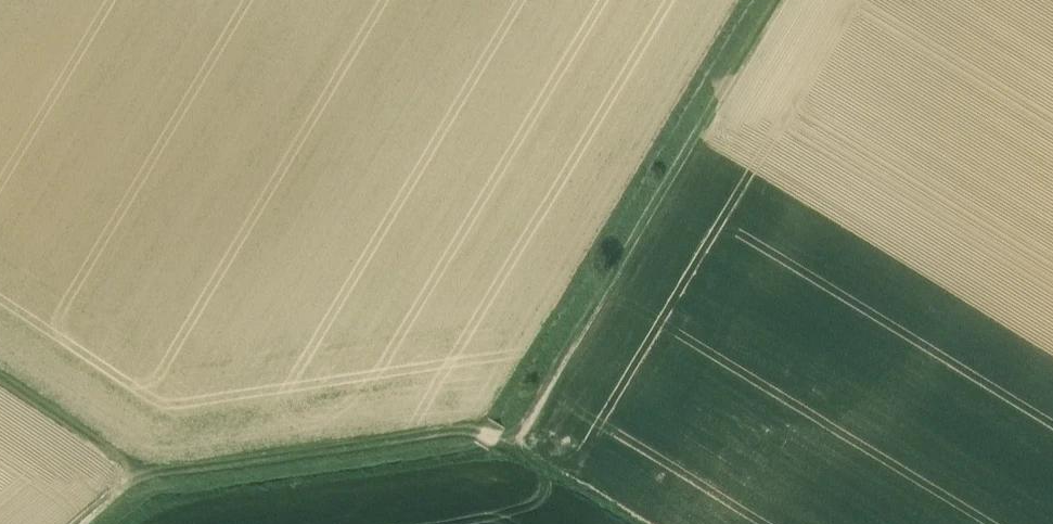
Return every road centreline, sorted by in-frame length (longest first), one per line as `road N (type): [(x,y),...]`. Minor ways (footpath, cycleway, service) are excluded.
road 1 (track): [(129,470),(471,431),(516,451),(783,0)]
road 2 (track): [(0,377),(121,456),(129,470)]

